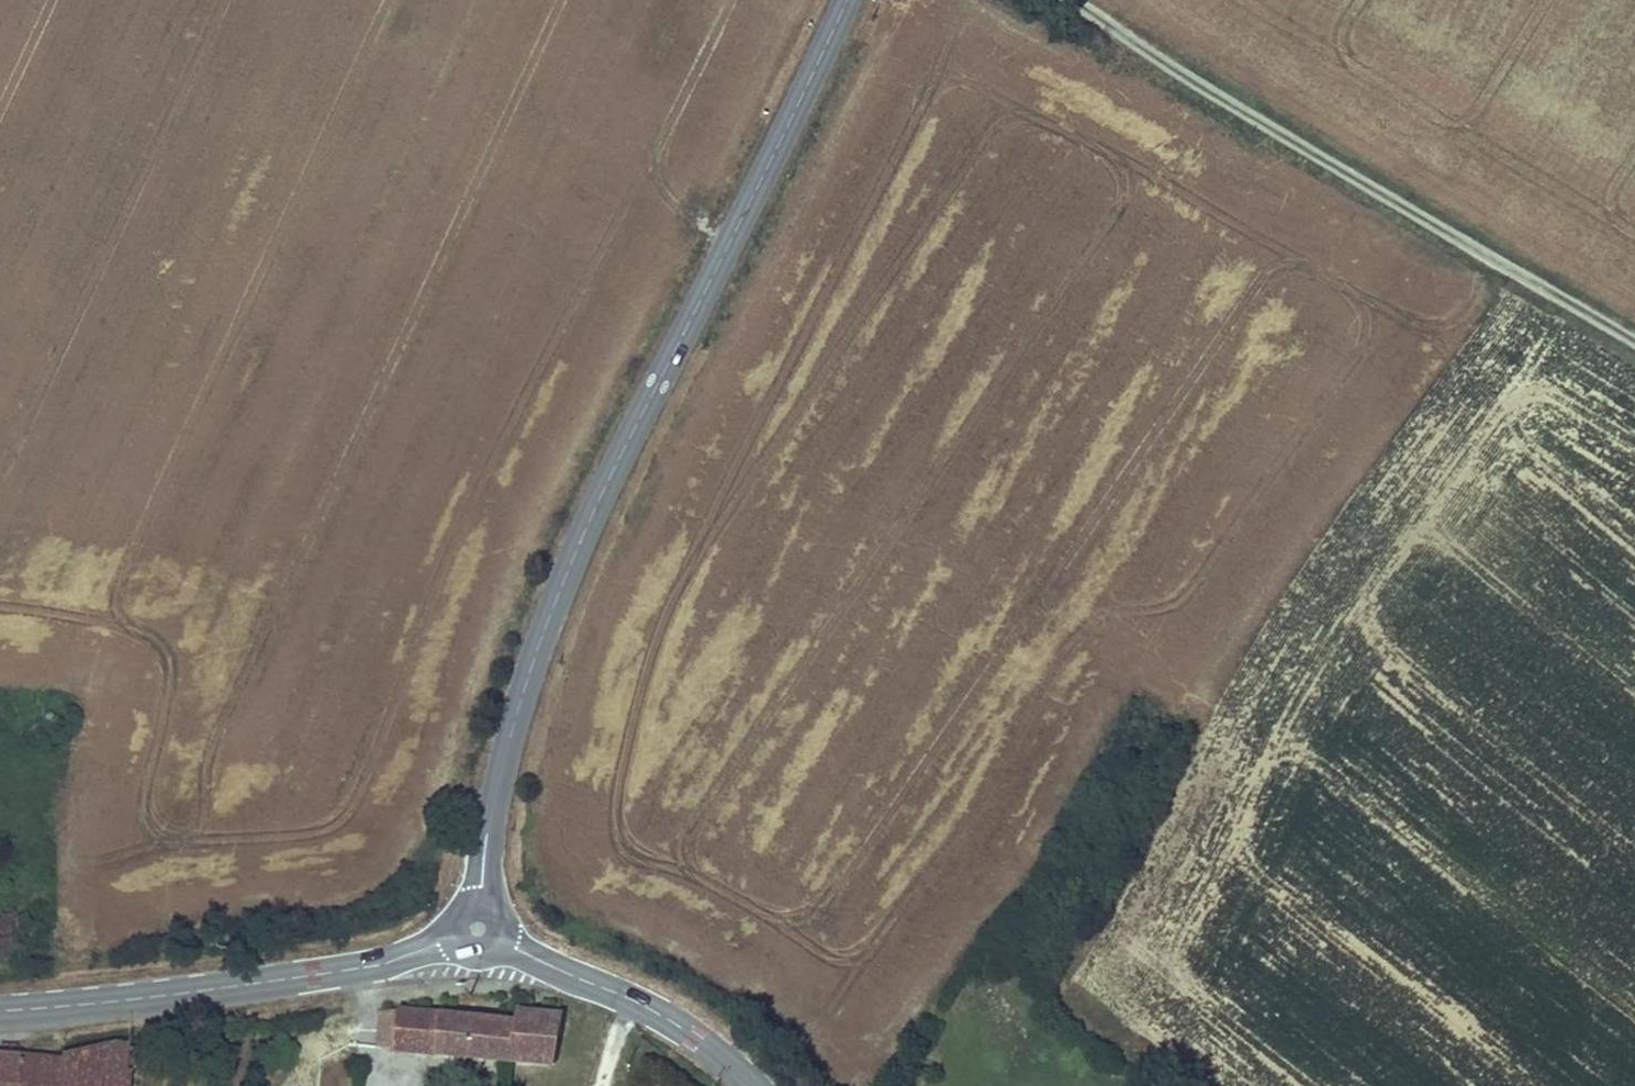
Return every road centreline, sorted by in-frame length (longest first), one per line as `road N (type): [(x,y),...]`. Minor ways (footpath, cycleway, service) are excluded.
road 1 (tertiary): [(850,0),(559,597),(487,821),(477,929)]
road 2 (tertiary): [(0,1010),(386,964),(477,929)]
road 3 (tertiary): [(477,929),(695,1038),(748,1085)]

